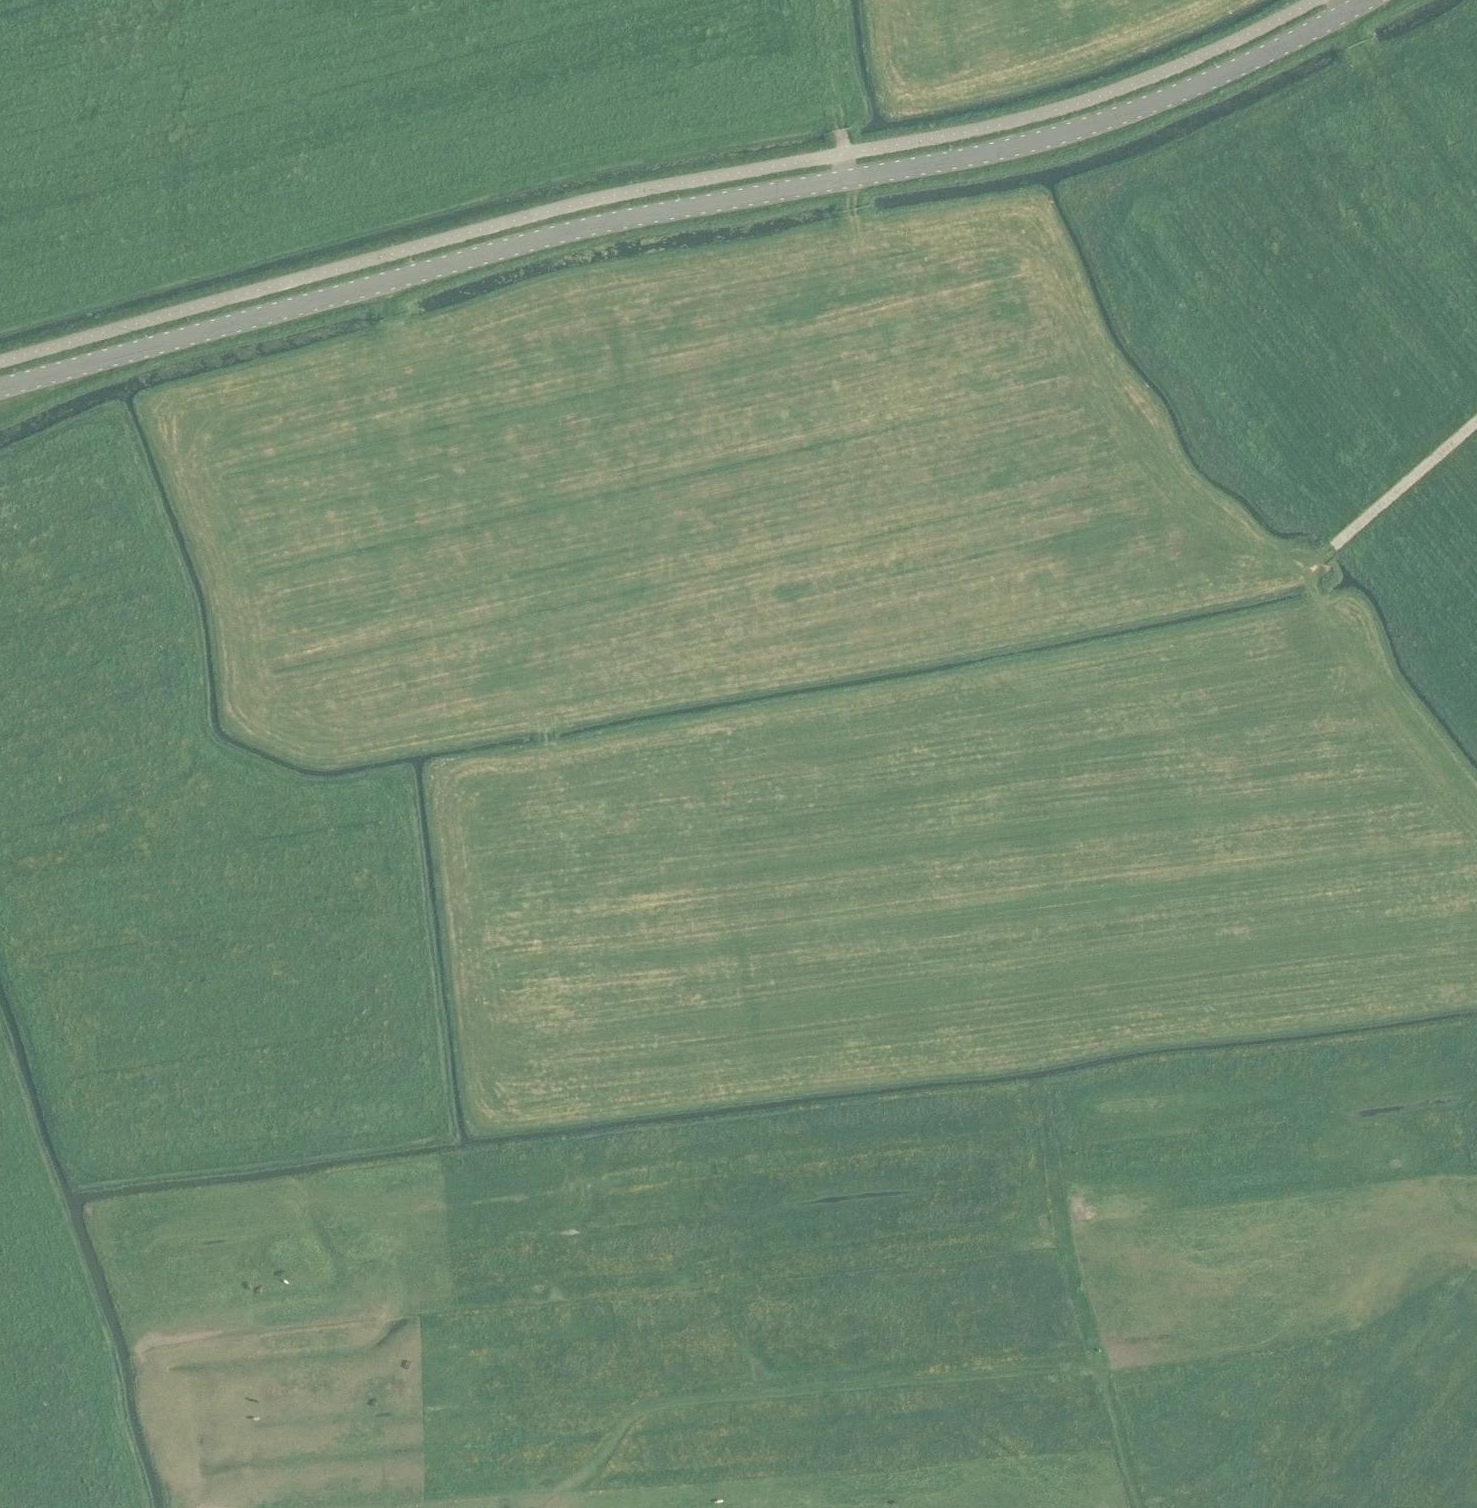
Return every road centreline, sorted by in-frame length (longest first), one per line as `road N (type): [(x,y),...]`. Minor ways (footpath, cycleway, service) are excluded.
road 1 (tertiary): [(0,389),(529,241),(1080,130),(1284,45),(1367,0)]
road 2 (track): [(1315,564),(1476,422)]

